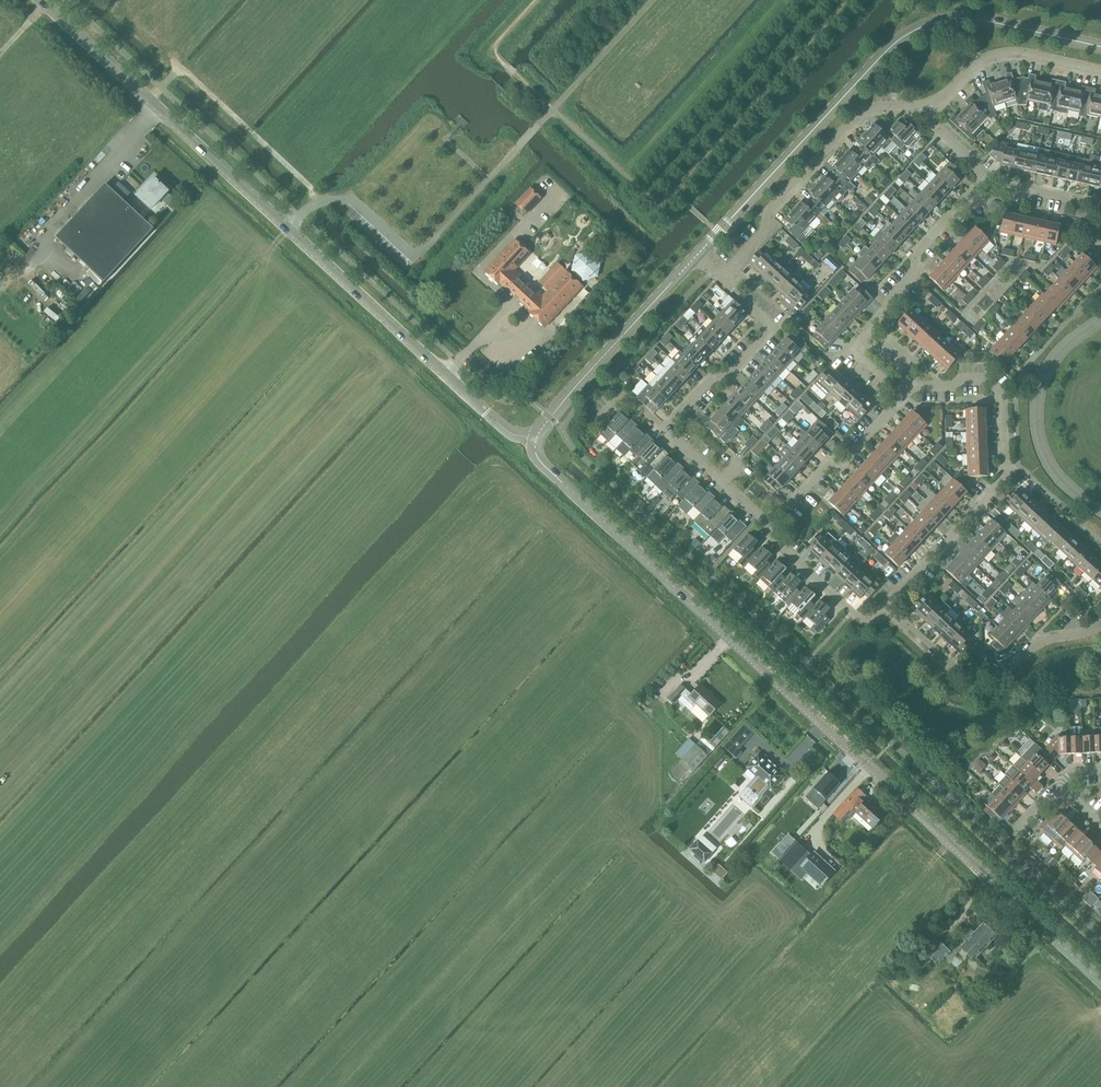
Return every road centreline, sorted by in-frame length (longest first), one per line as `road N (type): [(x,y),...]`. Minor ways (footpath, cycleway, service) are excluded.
road 1 (tertiary): [(1100,987),(540,461),(535,440)]
road 2 (tertiary): [(535,440),(508,433),(149,103)]
road 3 (tertiary): [(696,256),(905,35),(960,18),(1100,47)]
road 4 (residential): [(892,606),(1006,471),(1002,400),(991,380),(913,387),(904,397)]
road 5 (residential): [(984,181),(918,252),(913,275),(849,352),(904,397)]
road 6 (residential): [(722,278),(860,110),(924,103)]
road 7 (track): [(777,942),(827,983),(950,842)]
road 8 (tertiary): [(535,440),(696,256)]
road 9 (residential): [(1100,622),(1042,641),(1010,666),(974,669),(949,661),(892,606)]
road 10 (residential): [(1100,510),(1060,481),(1036,425),(1046,372),(1100,322)]
road 11 (residential): [(664,431),(768,333),(731,290)]
road 12 (residential): [(924,103),(997,53),(1100,69)]
road 13 (residential): [(771,526),(904,397)]
road 14 (residential): [(892,606),(852,612),(774,539),(771,526)]
road 15 (tertiary): [(149,103),(38,0)]
road 16 (residential): [(215,0),(208,42),(149,103)]
road 17 (residential): [(1100,207),(984,181)]

